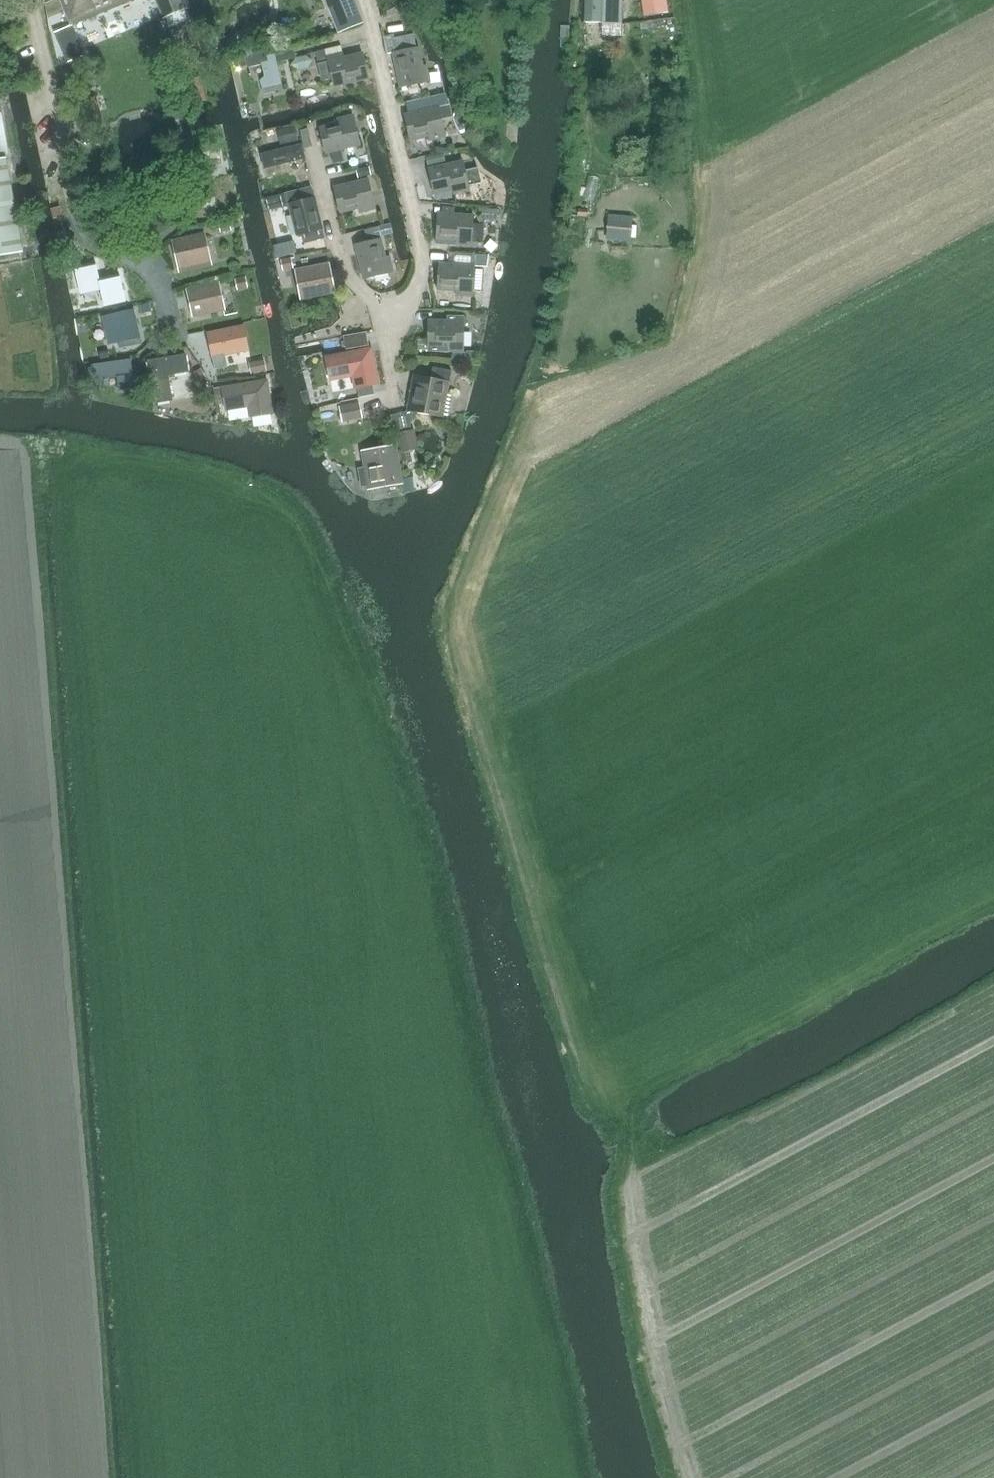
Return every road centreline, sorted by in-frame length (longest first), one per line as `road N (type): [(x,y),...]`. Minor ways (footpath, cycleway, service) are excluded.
road 1 (residential): [(171,338),(154,270),(102,249),(82,229),(29,0)]
road 2 (residential): [(388,304),(417,285),(423,258),(368,0)]
road 3 (residential): [(388,304),(347,269),(319,172)]

